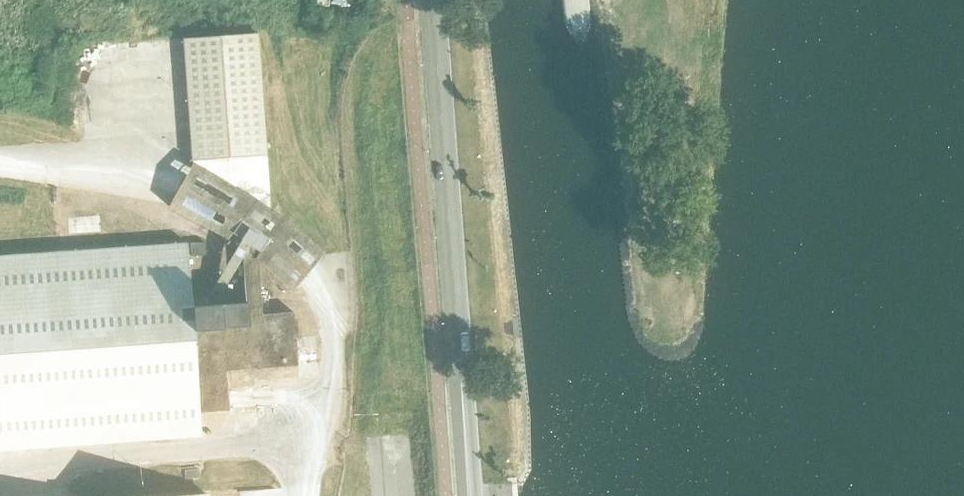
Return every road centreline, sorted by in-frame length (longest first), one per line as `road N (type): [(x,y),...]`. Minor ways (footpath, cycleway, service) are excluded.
road 1 (primary): [(468,495),(436,0)]

